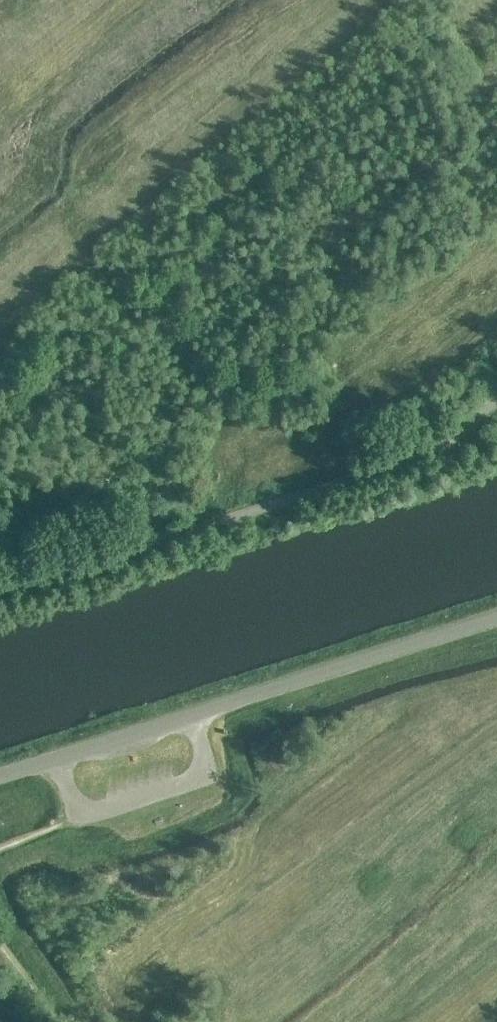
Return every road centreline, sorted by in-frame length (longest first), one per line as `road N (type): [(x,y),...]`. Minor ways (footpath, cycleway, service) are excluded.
road 1 (tertiary): [(0,776),(496,619)]

